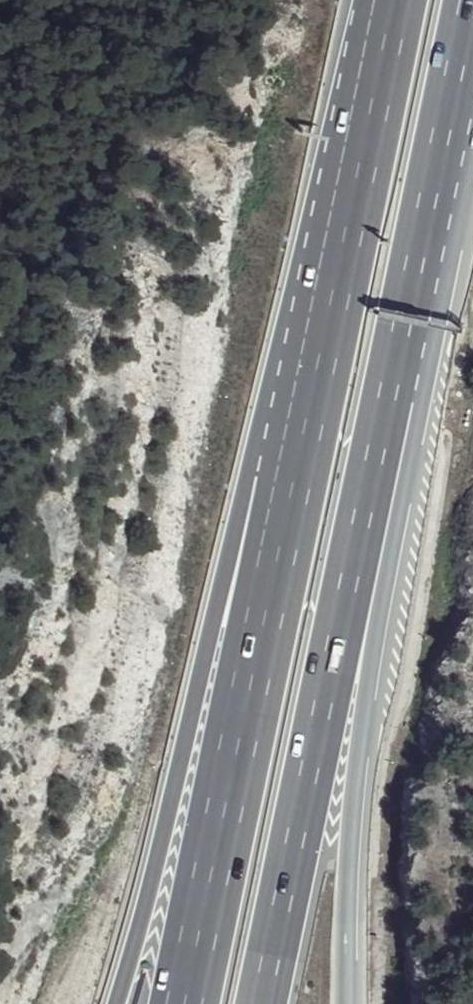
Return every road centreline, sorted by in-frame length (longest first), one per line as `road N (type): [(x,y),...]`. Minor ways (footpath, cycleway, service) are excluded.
road 1 (motorway): [(315,361),(237,540),(121,1003)]
road 2 (motorway): [(315,361),(258,719),(188,1003)]
road 3 (motorway): [(269,1003),(394,394)]
road 4 (motorway): [(354,1003),(350,899),(363,758),(411,468),(394,394)]
road 5 (motorway): [(398,0),(315,361)]
road 6 (motorway): [(394,394),(472,40)]

